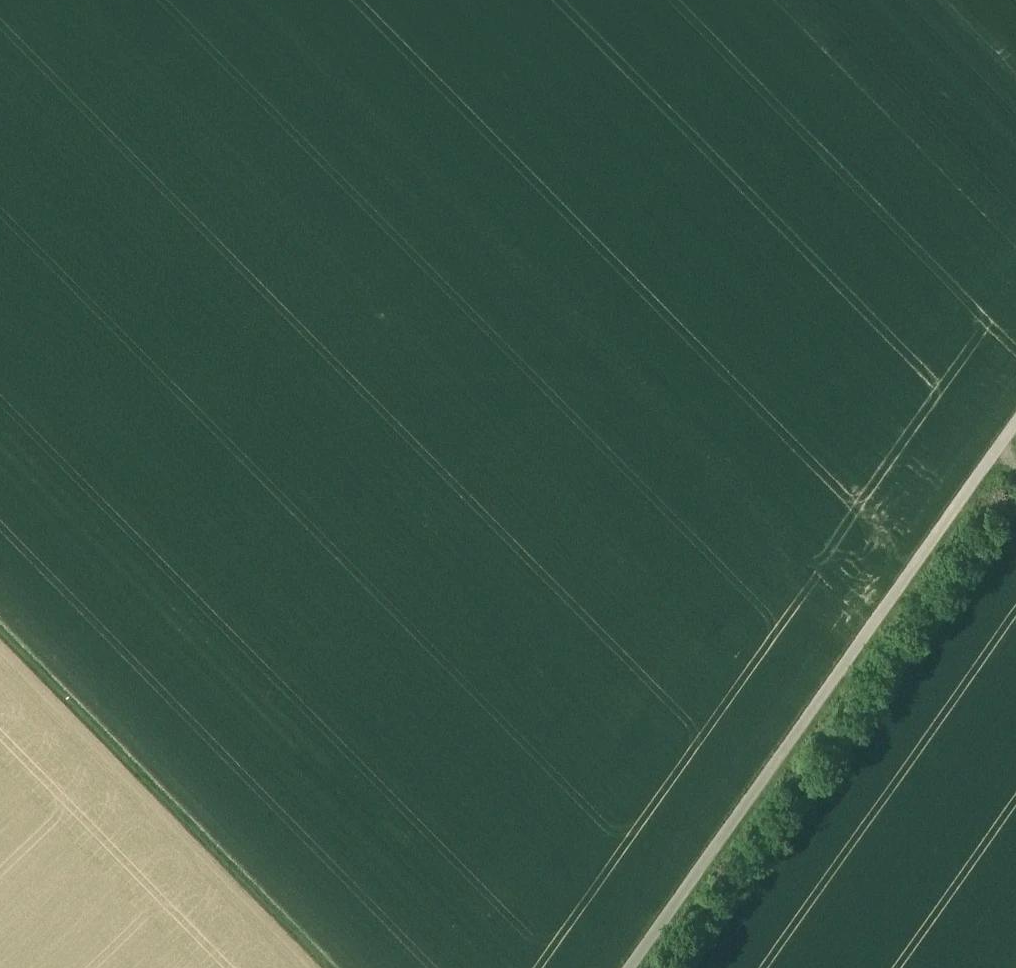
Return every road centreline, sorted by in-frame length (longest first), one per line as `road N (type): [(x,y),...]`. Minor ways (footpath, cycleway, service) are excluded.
road 1 (track): [(1015,424),(630,967)]
road 2 (track): [(331,967),(0,630)]

